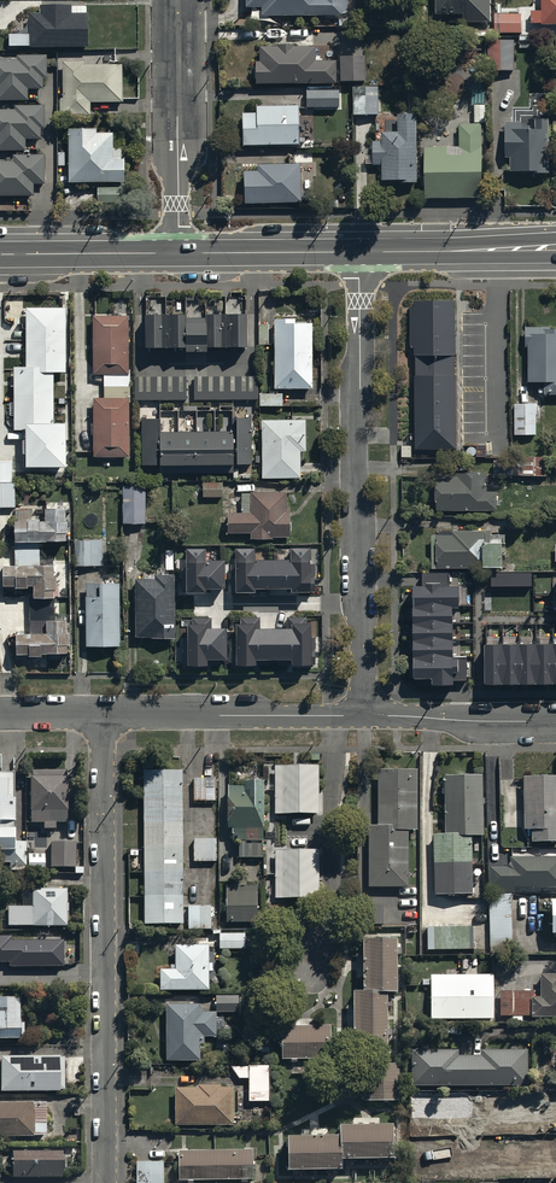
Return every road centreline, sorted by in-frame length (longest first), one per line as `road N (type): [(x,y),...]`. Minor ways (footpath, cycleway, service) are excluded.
road 1 (residential): [(104,713),(106,1182)]
road 2 (residential): [(354,453),(365,715)]
road 3 (residential): [(365,715),(104,713)]
road 4 (residential): [(179,253),(176,0)]
road 5 (residential): [(359,252),(354,453)]
road 6 (tertiary): [(555,249),(359,252)]
road 7 (residential): [(555,722),(365,715)]
road 8 (tertiary): [(359,252),(179,253)]
road 9 (tertiary): [(179,253),(0,254)]

